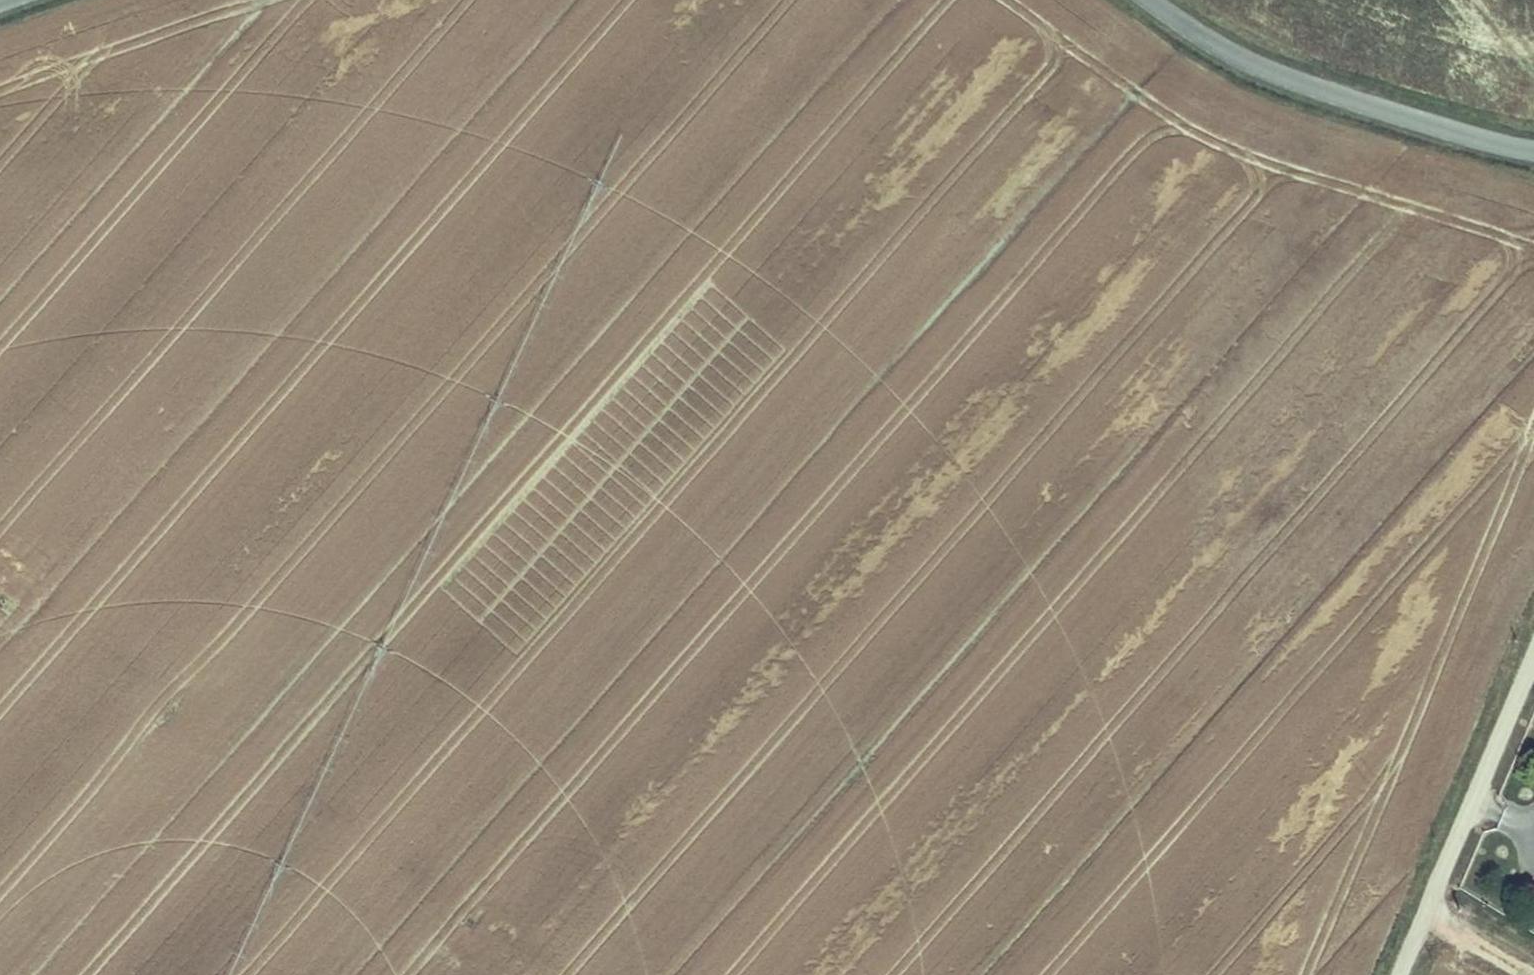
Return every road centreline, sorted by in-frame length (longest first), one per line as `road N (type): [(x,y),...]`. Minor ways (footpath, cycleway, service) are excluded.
road 1 (unclassified): [(1178,0),(1255,56),(1533,144)]
road 2 (unclassified): [(1533,660),(1397,974)]

